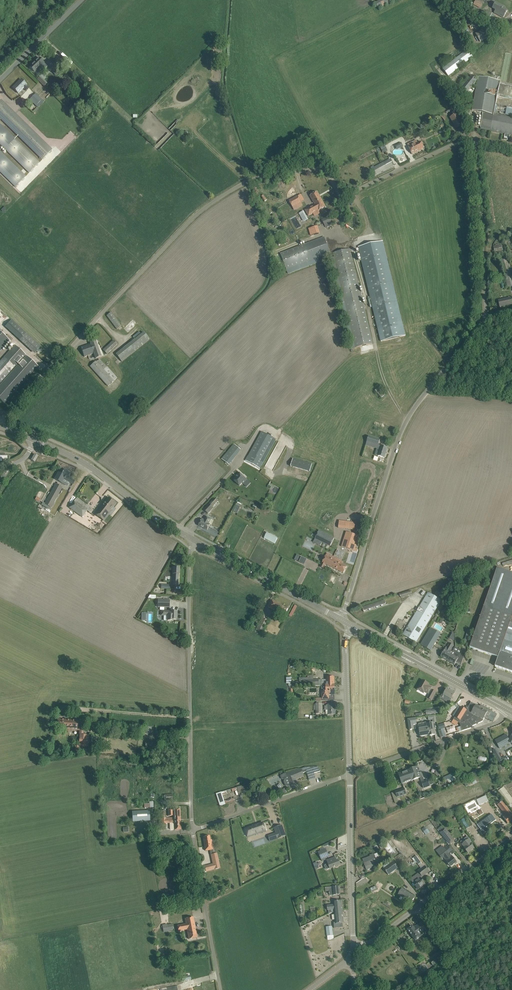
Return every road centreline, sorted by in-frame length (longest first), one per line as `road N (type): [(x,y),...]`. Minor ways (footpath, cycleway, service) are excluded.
road 1 (unclassified): [(0,426),(195,215),(238,185),(325,170),(350,193),(472,139)]
road 2 (unclassified): [(339,618),(402,430),(486,315)]
road 3 (unclassified): [(193,830),(189,537)]
road 4 (unclassified): [(354,943),(374,939),(511,836)]
road 5 (tertiary): [(189,537),(36,439)]
road 6 (unclassified): [(486,315),(472,139)]
road 7 (unclassified): [(349,774),(498,725),(509,711)]
road 8 (tertiary): [(339,618),(189,537)]
road 9 (unclassified): [(354,943),(349,774)]
road 10 (unclassified): [(193,830),(349,774)]
road 11 (unclassified): [(221,989),(193,830)]
road 12 (tertiary): [(369,635),(509,711)]
road 13 (unclassified): [(349,774),(346,644),(353,626)]

